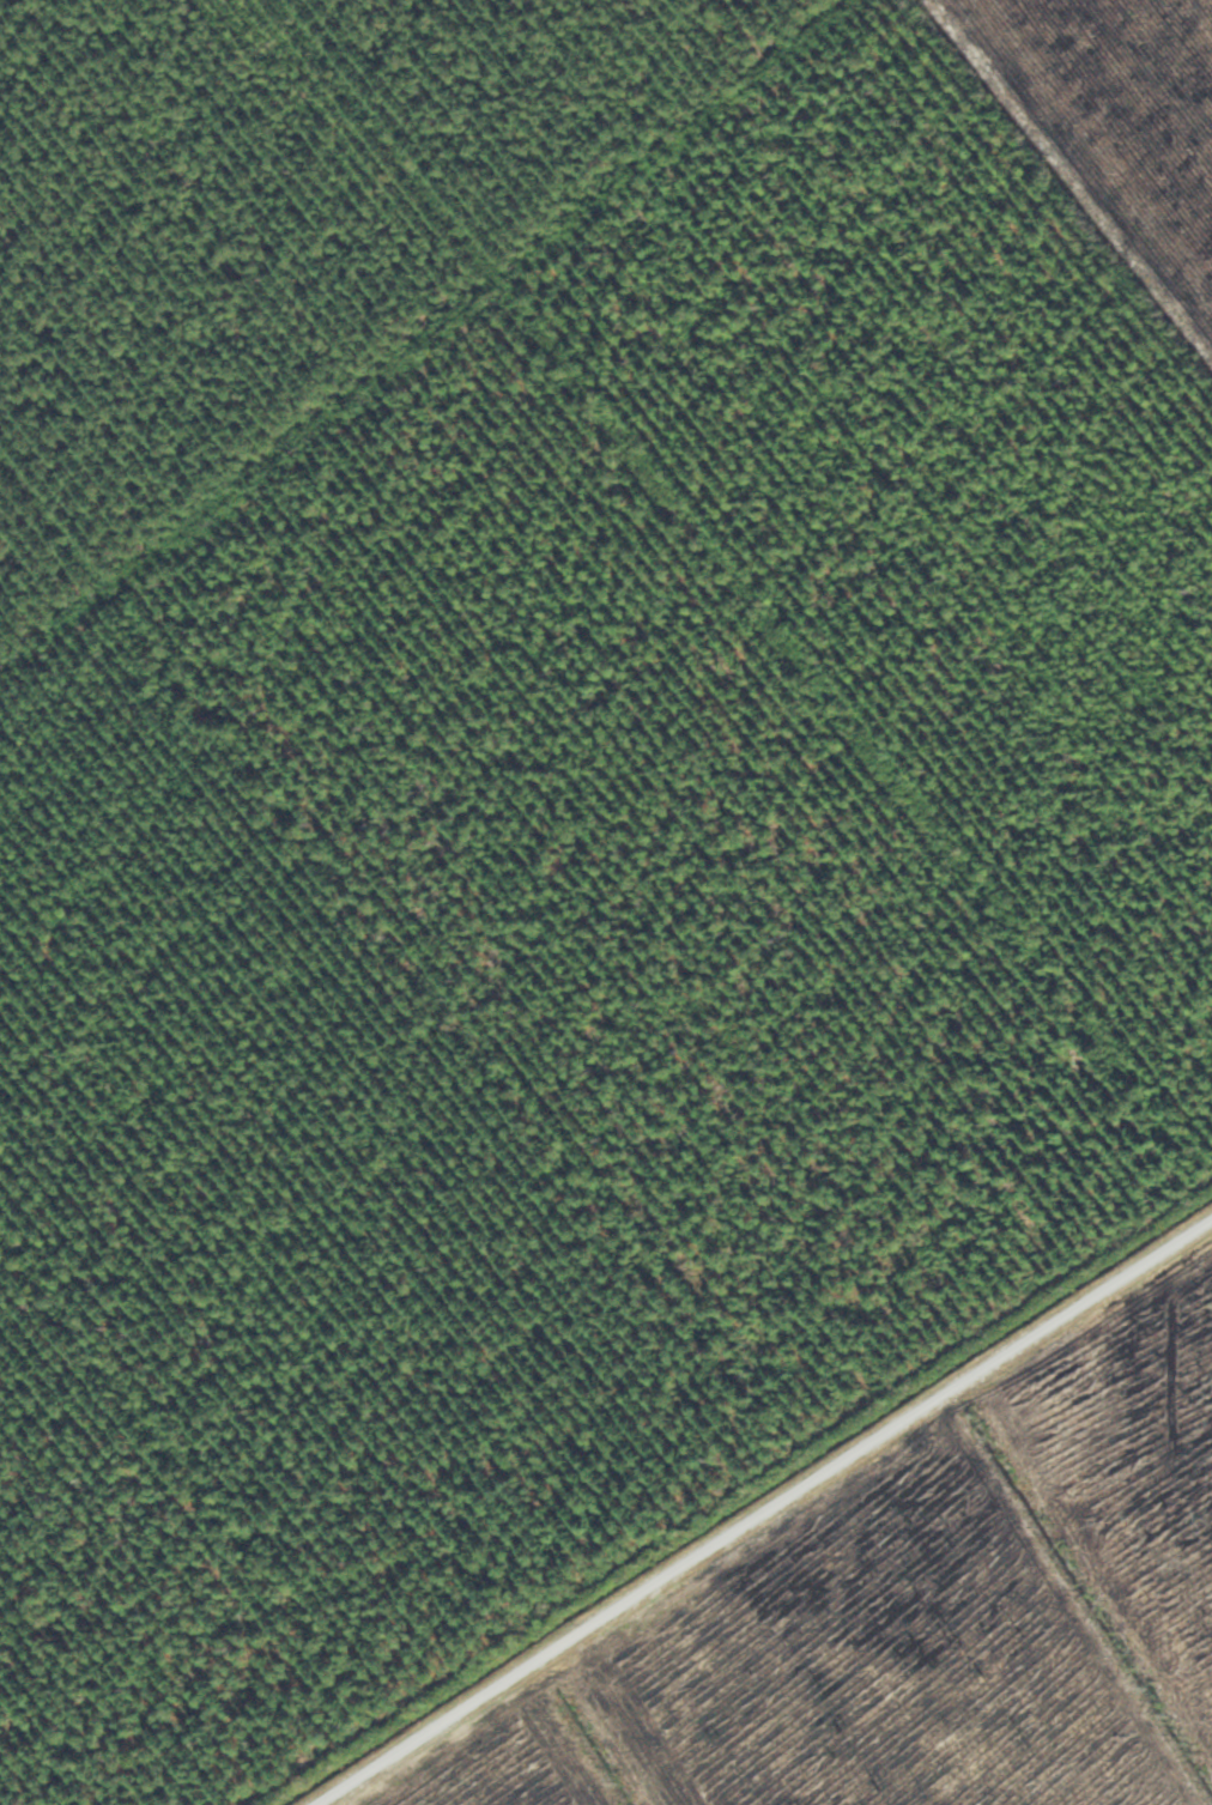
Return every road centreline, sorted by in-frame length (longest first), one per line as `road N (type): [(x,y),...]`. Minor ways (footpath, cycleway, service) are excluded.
road 1 (track): [(322,1804),(1211,1220)]

